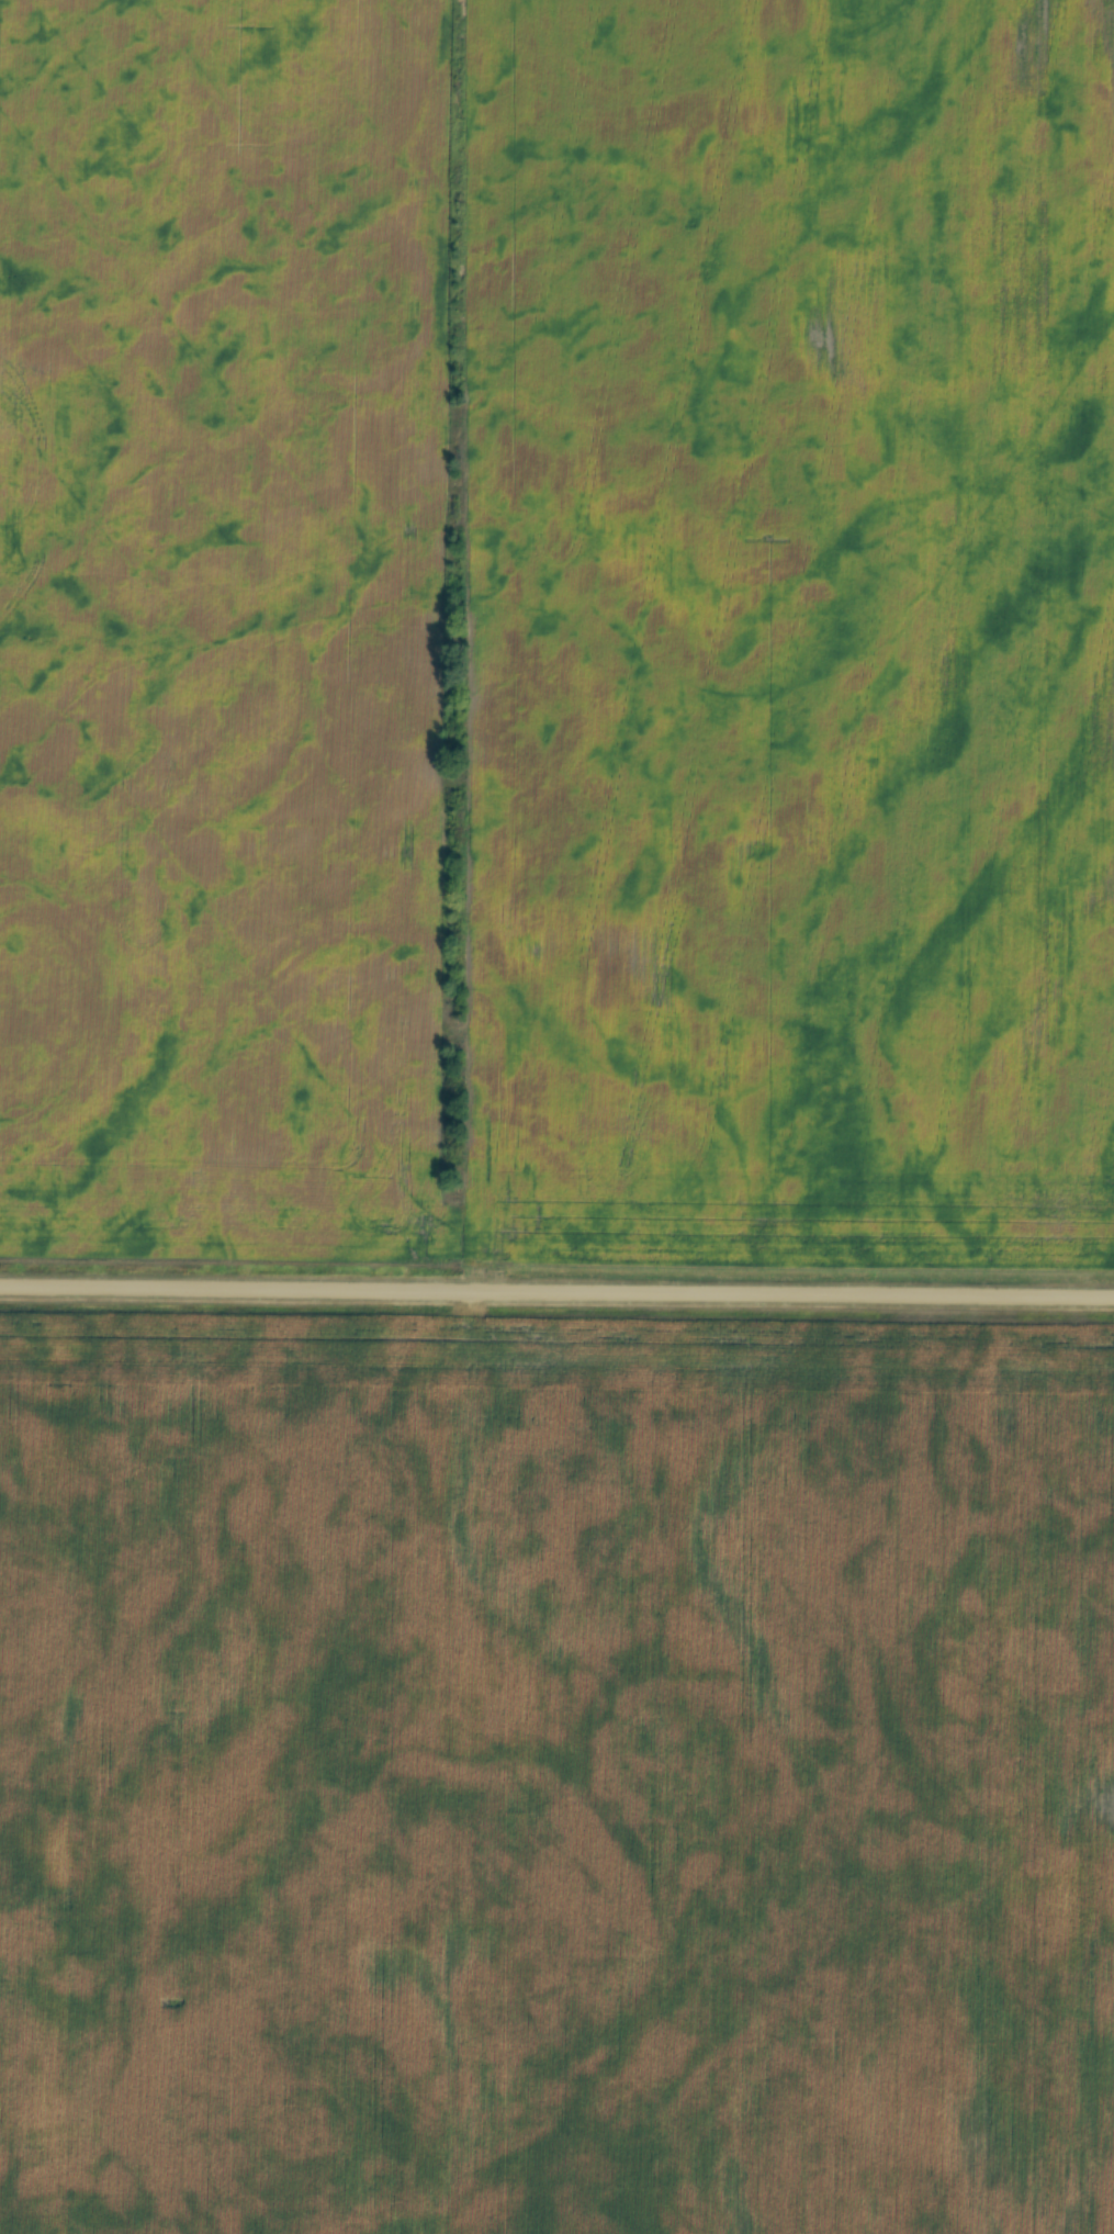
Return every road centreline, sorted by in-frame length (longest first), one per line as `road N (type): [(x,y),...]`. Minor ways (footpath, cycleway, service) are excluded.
road 1 (residential): [(0,1285),(1113,1295)]

